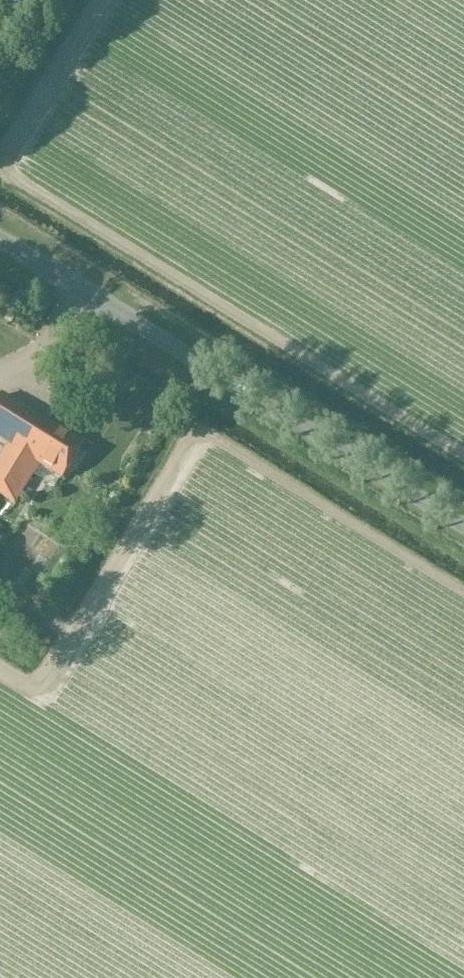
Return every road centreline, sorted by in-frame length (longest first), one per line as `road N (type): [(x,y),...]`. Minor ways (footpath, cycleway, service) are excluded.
road 1 (unclassified): [(463,528),(0,241)]

